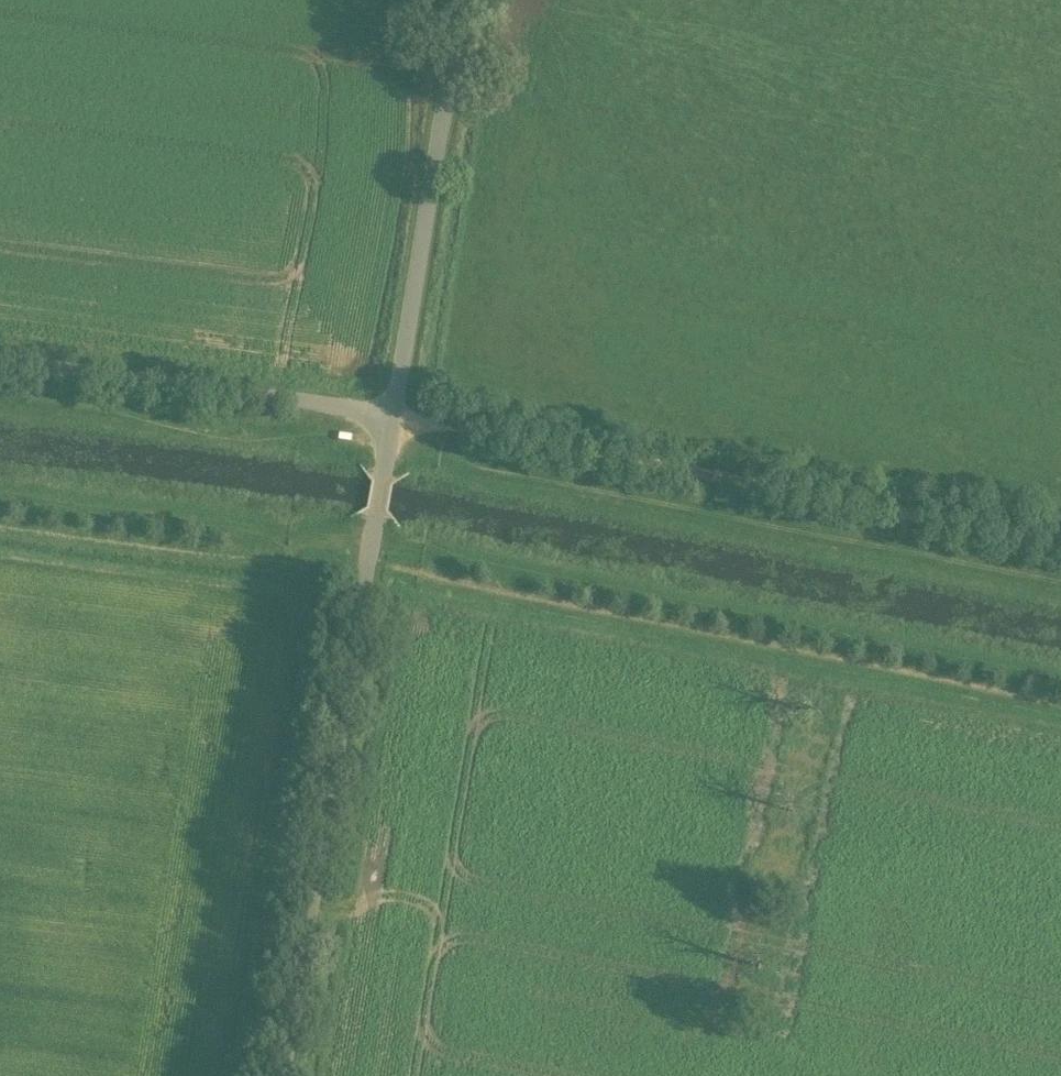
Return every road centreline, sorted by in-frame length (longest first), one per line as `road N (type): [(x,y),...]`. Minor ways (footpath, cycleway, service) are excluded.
road 1 (track): [(1060,545),(392,416)]
road 2 (unclassified): [(284,1075),(392,416)]
road 3 (track): [(0,493),(372,540),(640,593)]
road 4 (unclassified): [(392,416),(459,0)]
road 5 (unclassified): [(392,416),(0,361)]

